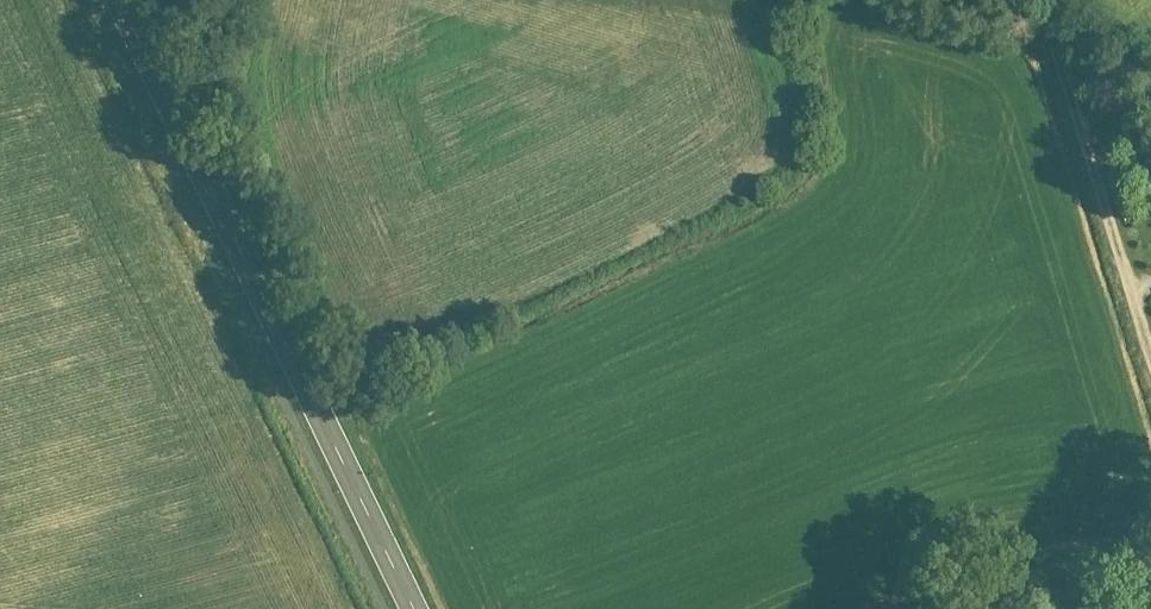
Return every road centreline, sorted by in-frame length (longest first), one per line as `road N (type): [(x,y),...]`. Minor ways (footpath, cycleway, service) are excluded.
road 1 (secondary): [(410,608),(118,0)]
road 2 (track): [(1117,275),(1035,26)]
road 3 (unclassified): [(1150,560),(1102,557),(1034,570),(932,608)]

